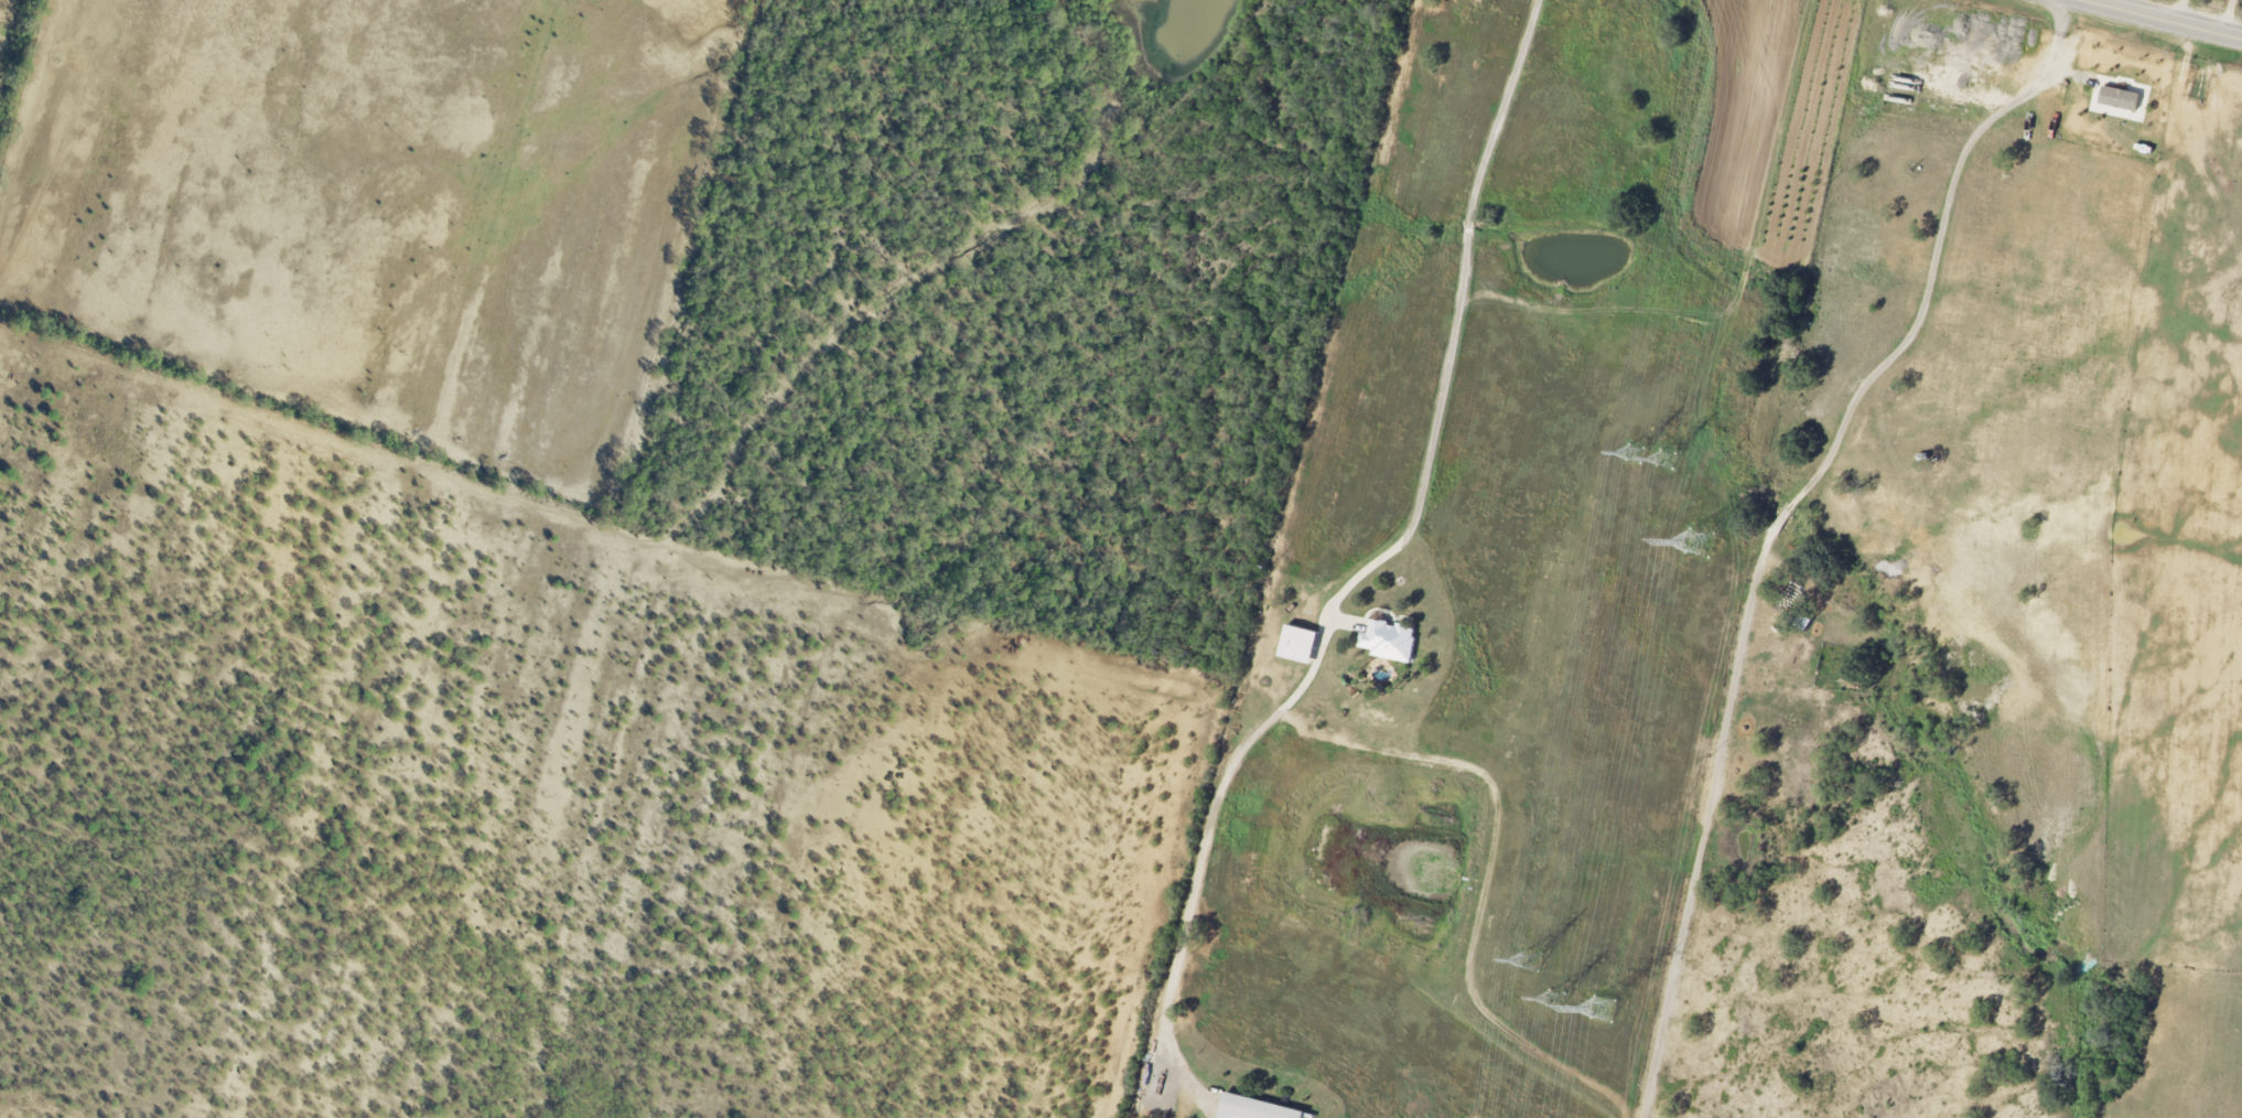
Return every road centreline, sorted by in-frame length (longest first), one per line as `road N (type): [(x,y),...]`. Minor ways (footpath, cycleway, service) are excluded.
road 1 (tertiary): [(2080,0),(2241,40)]

